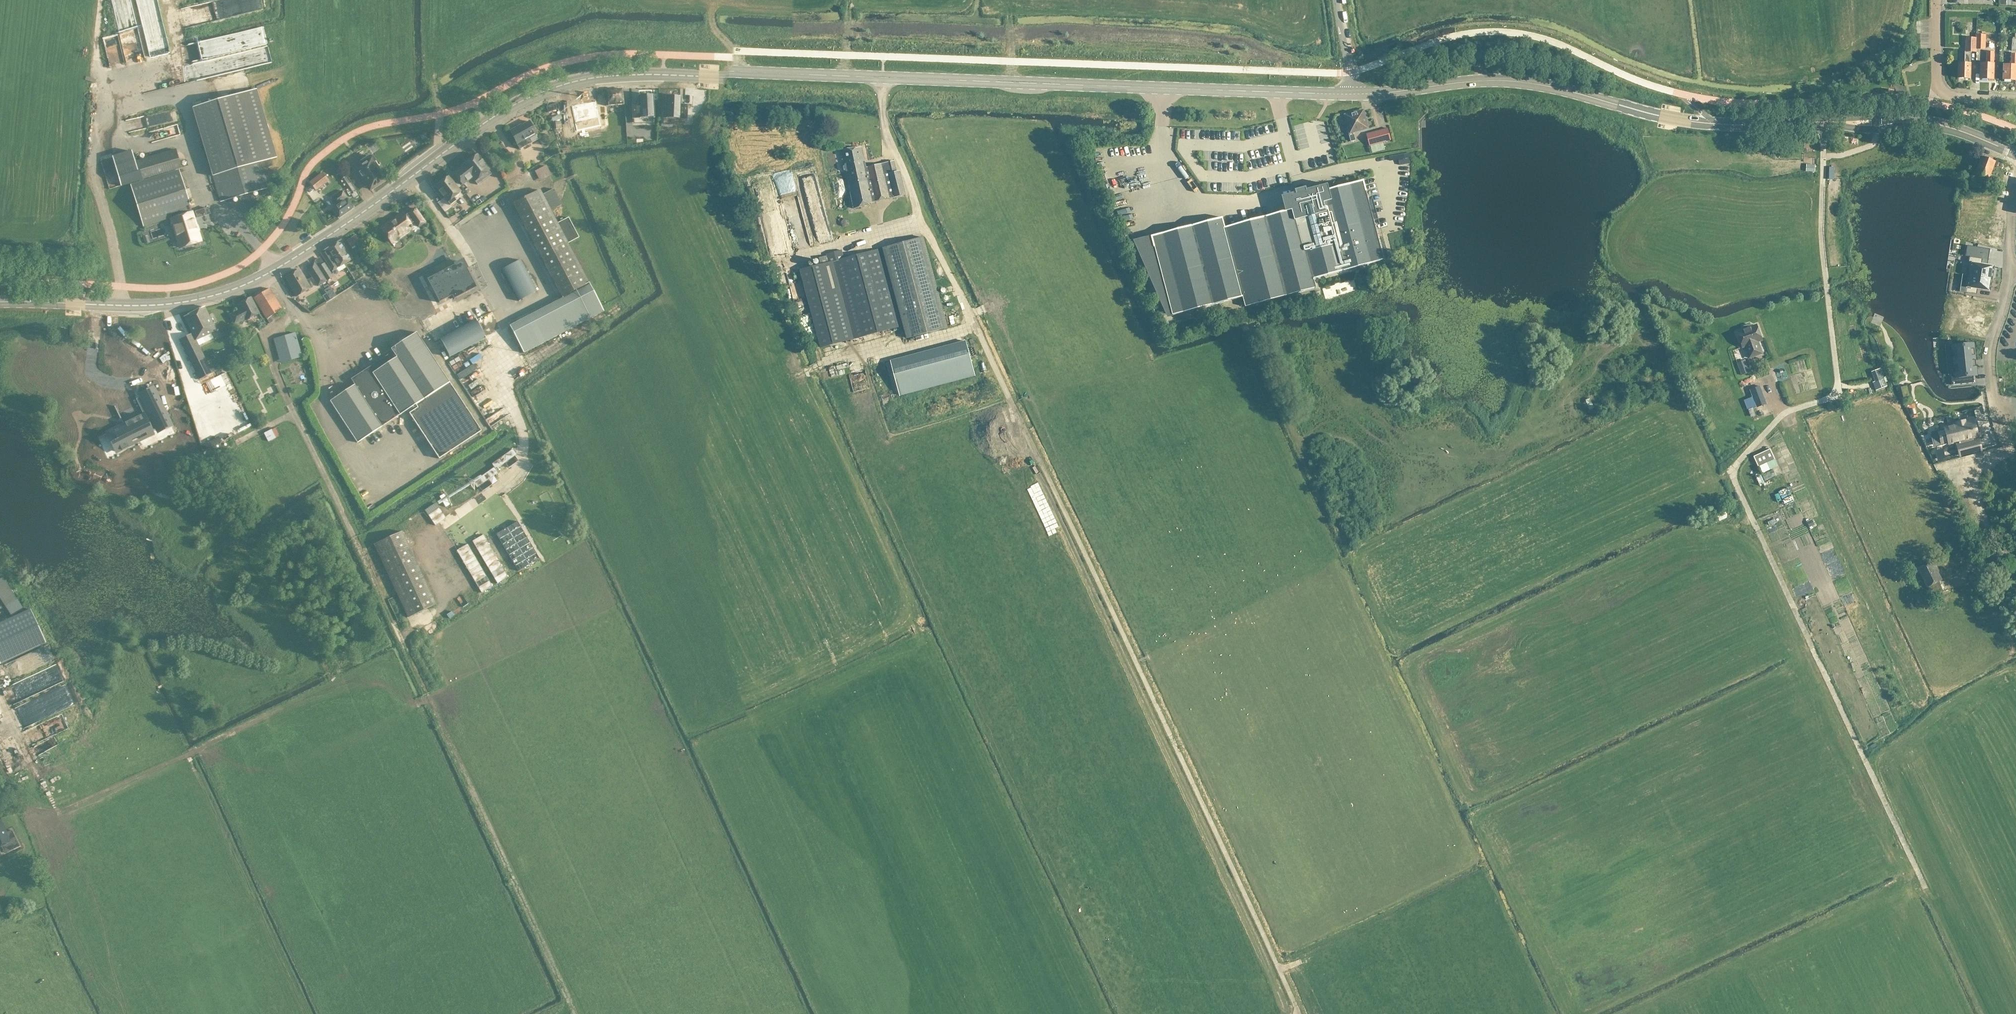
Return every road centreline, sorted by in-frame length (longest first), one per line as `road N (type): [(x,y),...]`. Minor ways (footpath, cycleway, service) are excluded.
road 1 (secondary): [(0,297),(159,299),(222,287),(294,252),(535,89),(600,71),(704,71)]
road 2 (secondary): [(1349,94),(704,71)]
road 3 (secondary): [(1718,124),(1512,82),(1349,94)]
road 4 (secondary): [(1718,124),(1914,121),(2015,155)]
road 5 (residential): [(2015,269),(1989,357),(2008,452)]
road 6 (track): [(920,218),(999,377)]
road 7 (track): [(2015,566),(1995,542),(1972,470),(2008,452)]

